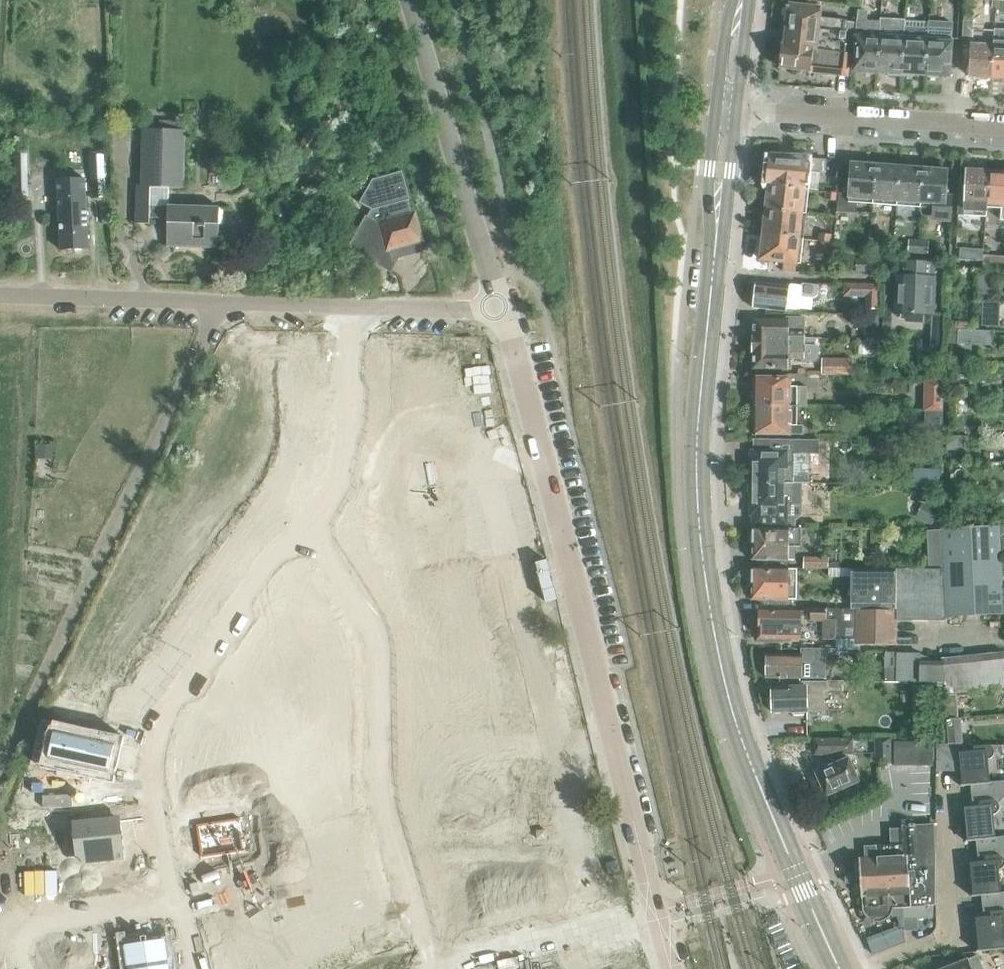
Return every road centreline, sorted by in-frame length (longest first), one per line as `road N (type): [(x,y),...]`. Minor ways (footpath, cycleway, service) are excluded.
road 1 (secondary): [(838,968),(748,766),(723,684),(701,547),(694,451),(727,107)]
road 2 (unclassified): [(672,968),(500,310)]
road 3 (track): [(346,308),(156,773),(186,941)]
road 4 (track): [(272,489),(339,558),(373,641),(381,804),(430,968)]
road 5 (unclassified): [(0,777),(223,307)]
road 6 (unclassified): [(500,310),(412,0)]
road 7 (unclassified): [(223,307),(500,310)]
road 8 (residential): [(1003,125),(727,107)]
road 9 (unclassified): [(223,307),(0,297)]
road 10 (track): [(29,968),(34,938),(51,926),(174,892)]

